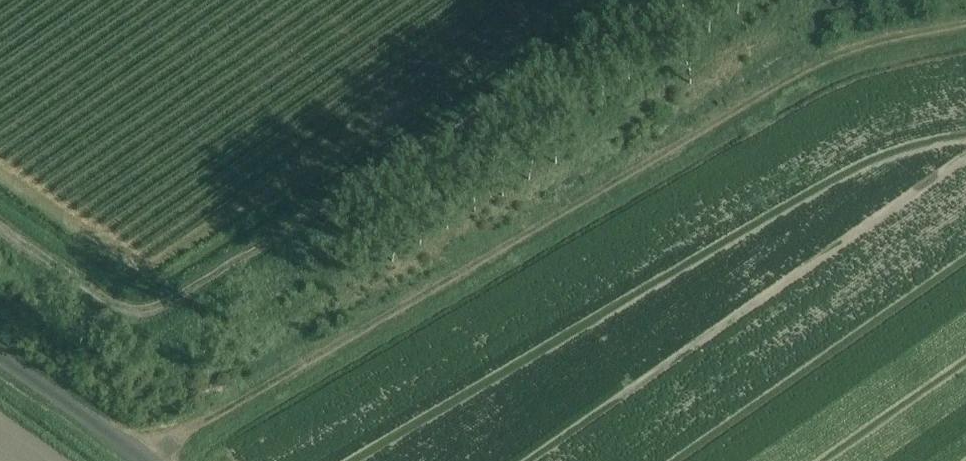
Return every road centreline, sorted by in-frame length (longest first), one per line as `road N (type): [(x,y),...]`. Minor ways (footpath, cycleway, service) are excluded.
road 1 (track): [(145,460),(786,85),(965,28)]
road 2 (unclassified): [(145,460),(0,357)]

